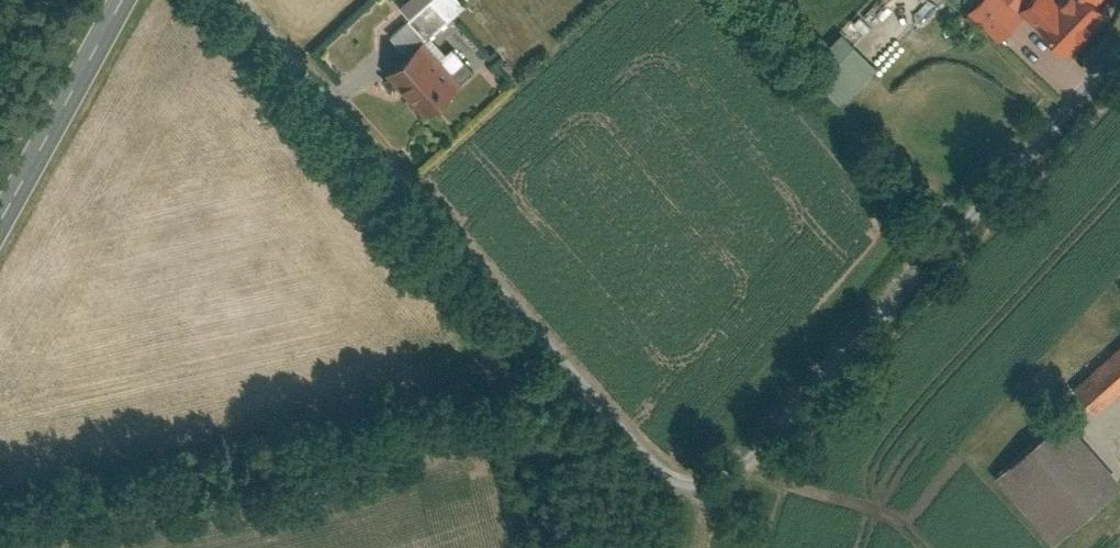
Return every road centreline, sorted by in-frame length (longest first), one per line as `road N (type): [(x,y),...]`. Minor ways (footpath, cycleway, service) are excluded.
road 1 (residential): [(1119,45),(769,437),(717,482),(688,482),(238,0)]
road 2 (track): [(743,460),(783,491),(869,532),(902,526),(965,460)]
road 3 (tertiary): [(123,0),(0,221)]

